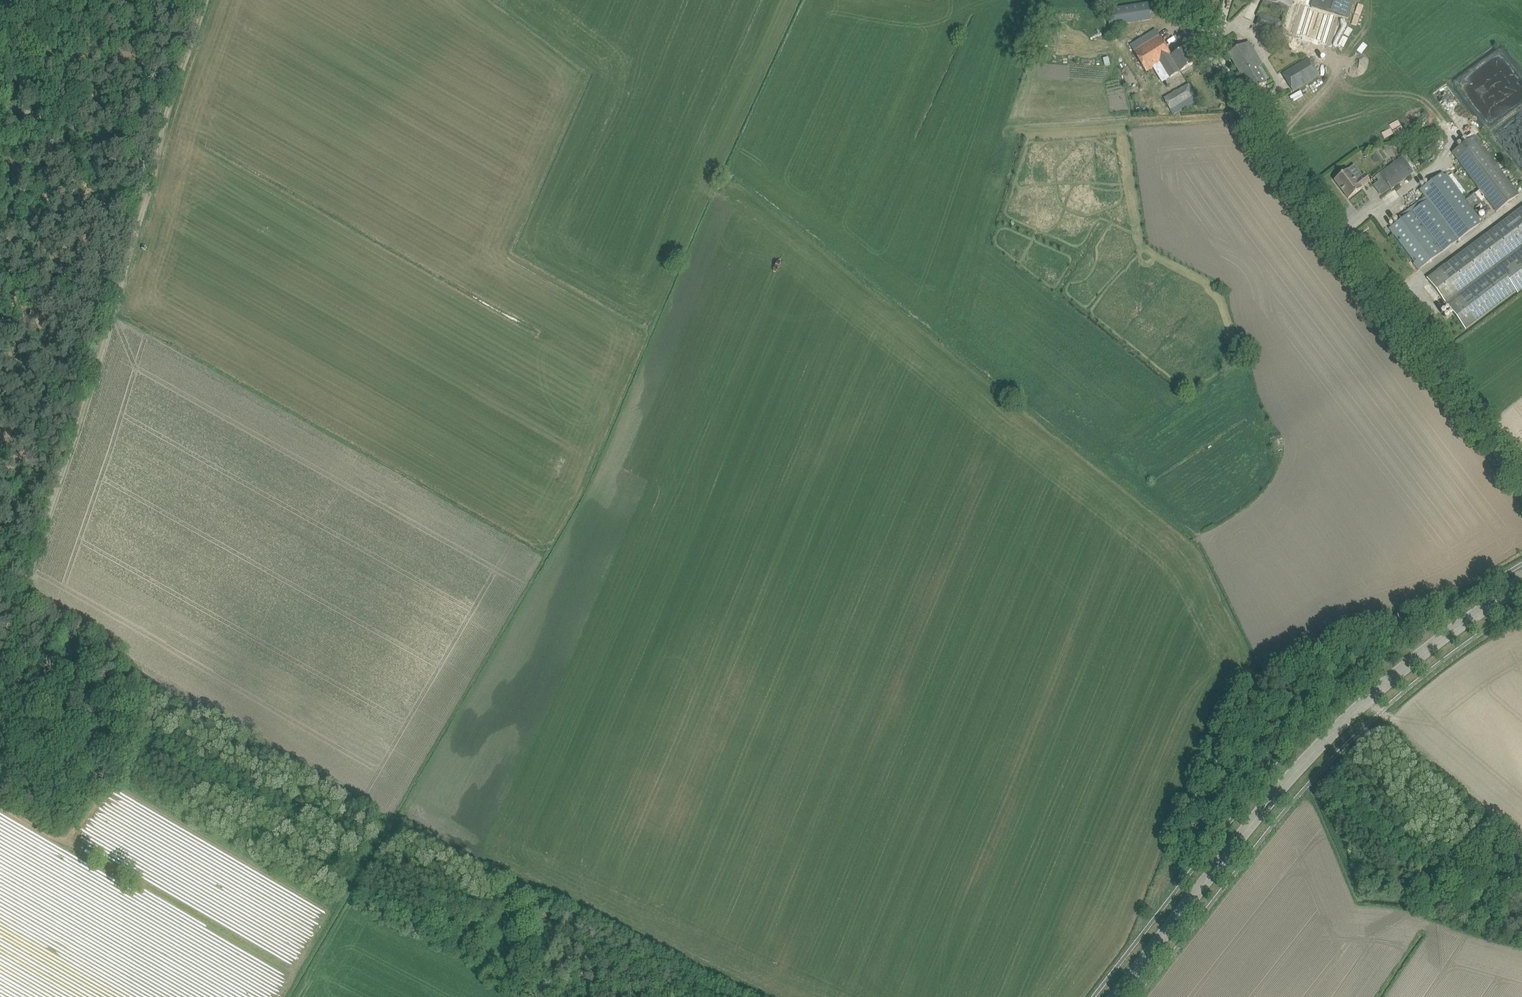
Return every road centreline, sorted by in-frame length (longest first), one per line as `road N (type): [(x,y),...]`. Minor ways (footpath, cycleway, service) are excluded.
road 1 (track): [(0,656),(206,0)]
road 2 (unclassified): [(1521,485),(1280,166),(1178,0)]
road 3 (tertiary): [(1115,996),(1314,751),(1397,673),(1521,584)]

